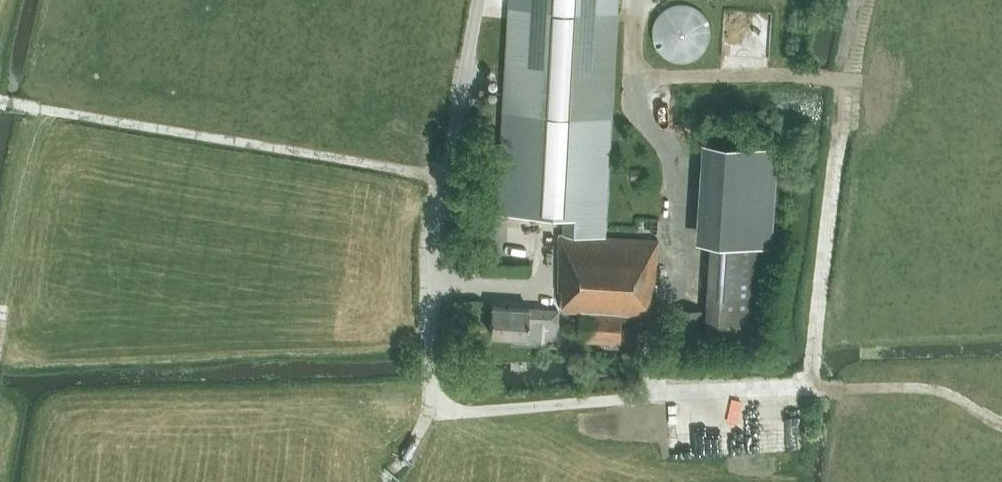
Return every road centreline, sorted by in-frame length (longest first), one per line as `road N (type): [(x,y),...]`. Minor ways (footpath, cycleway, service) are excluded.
road 1 (track): [(429,341),(437,396),(470,413),(652,397),(934,389),(1001,426)]
road 2 (track): [(812,388),(851,79),(632,78)]
road 3 (track): [(446,176),(2,101)]

